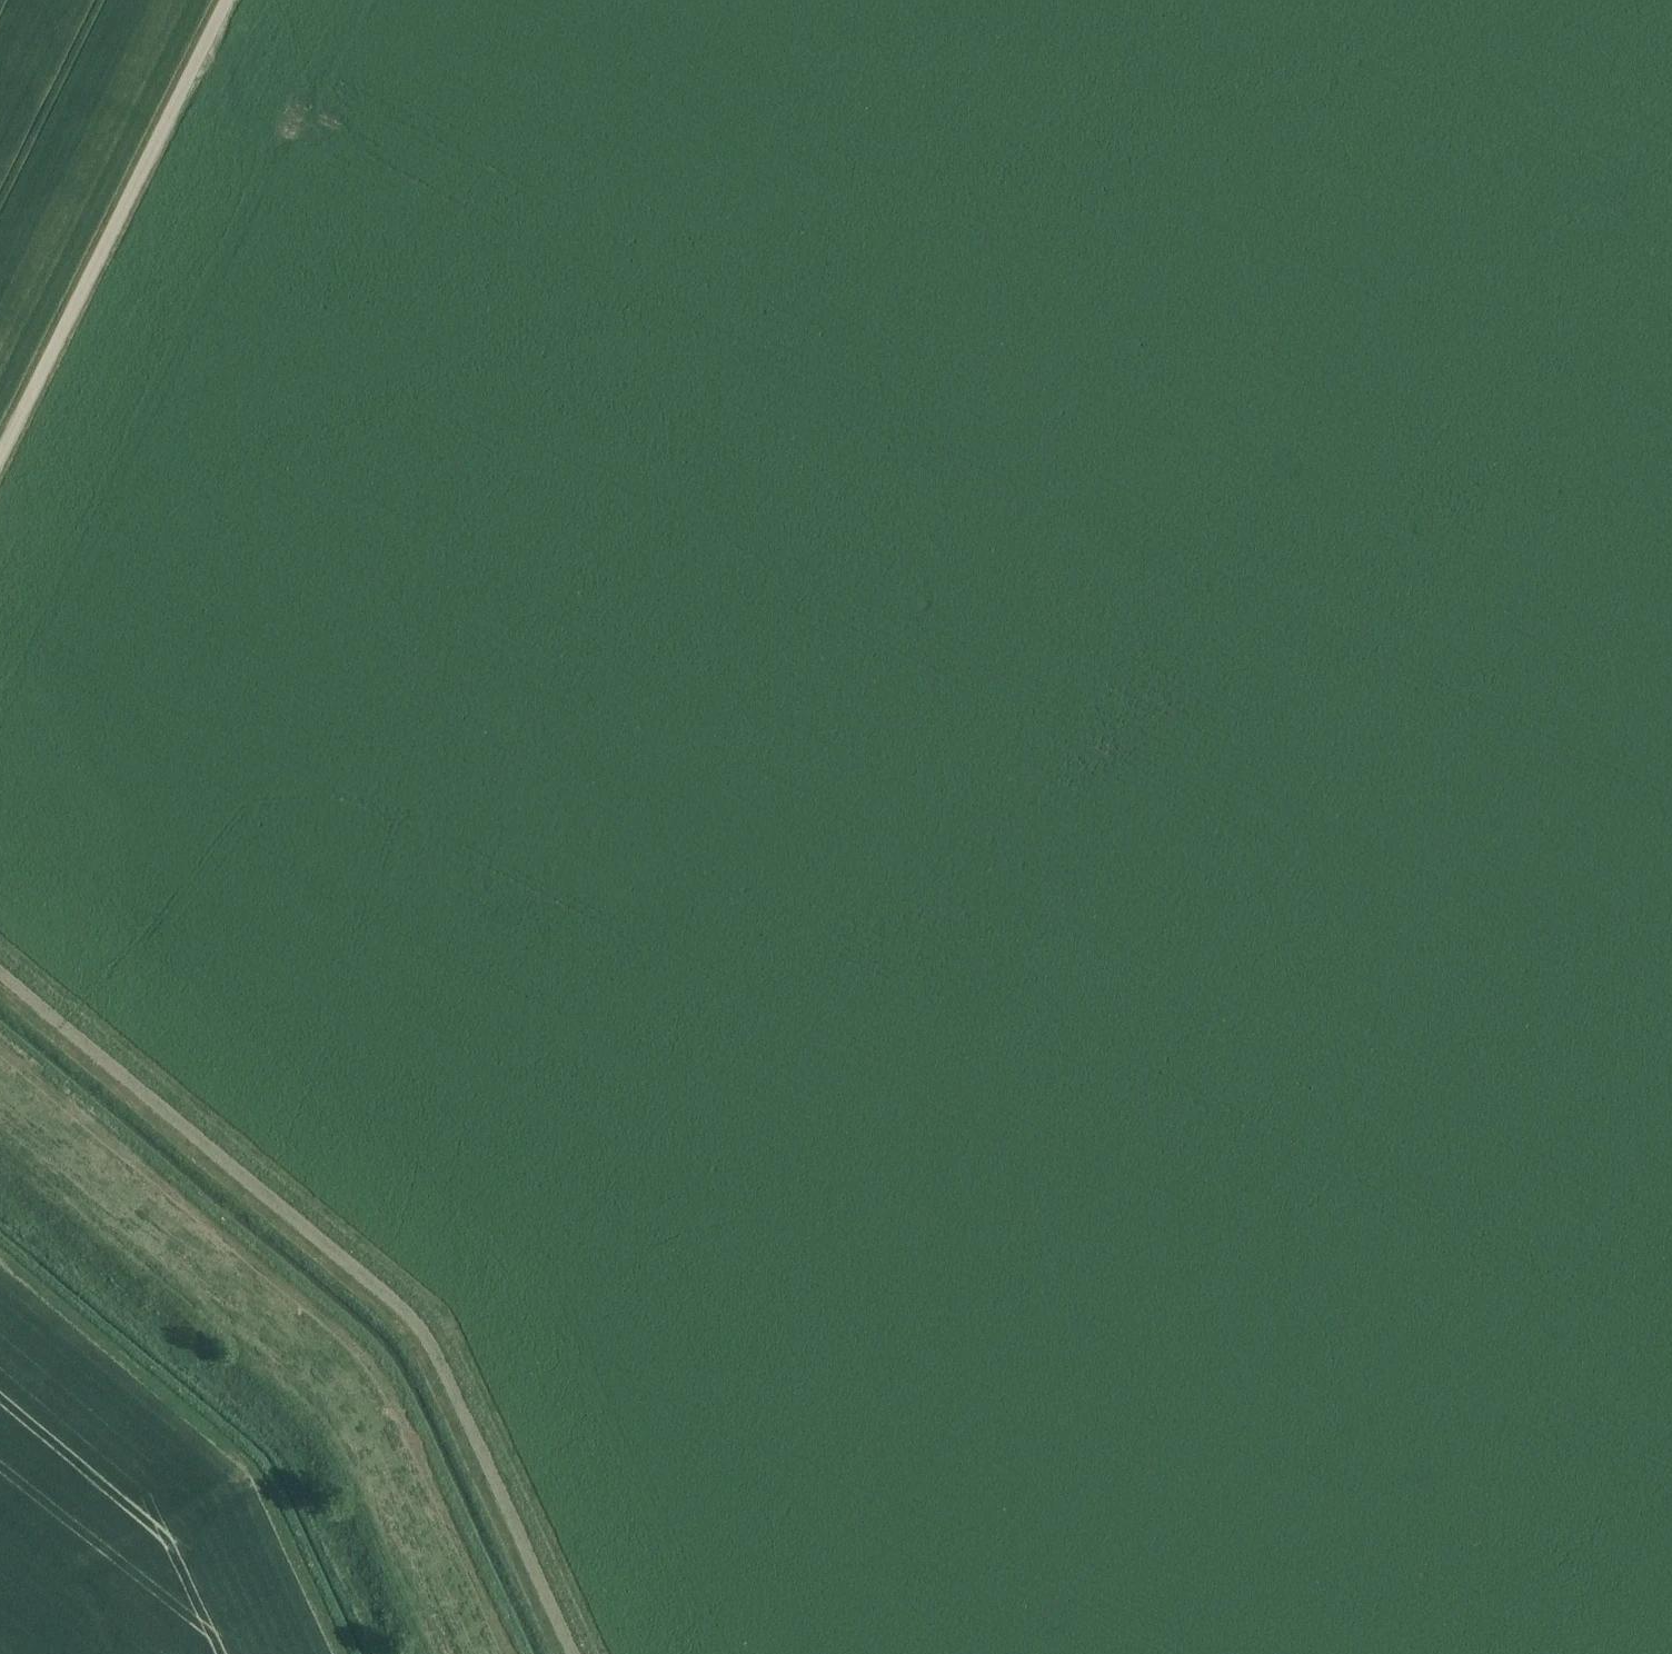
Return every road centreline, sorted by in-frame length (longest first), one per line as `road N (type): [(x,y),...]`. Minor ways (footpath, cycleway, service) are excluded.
road 1 (track): [(0,1071),(337,1444),(433,1653)]
road 2 (unclassified): [(0,455),(227,0)]

